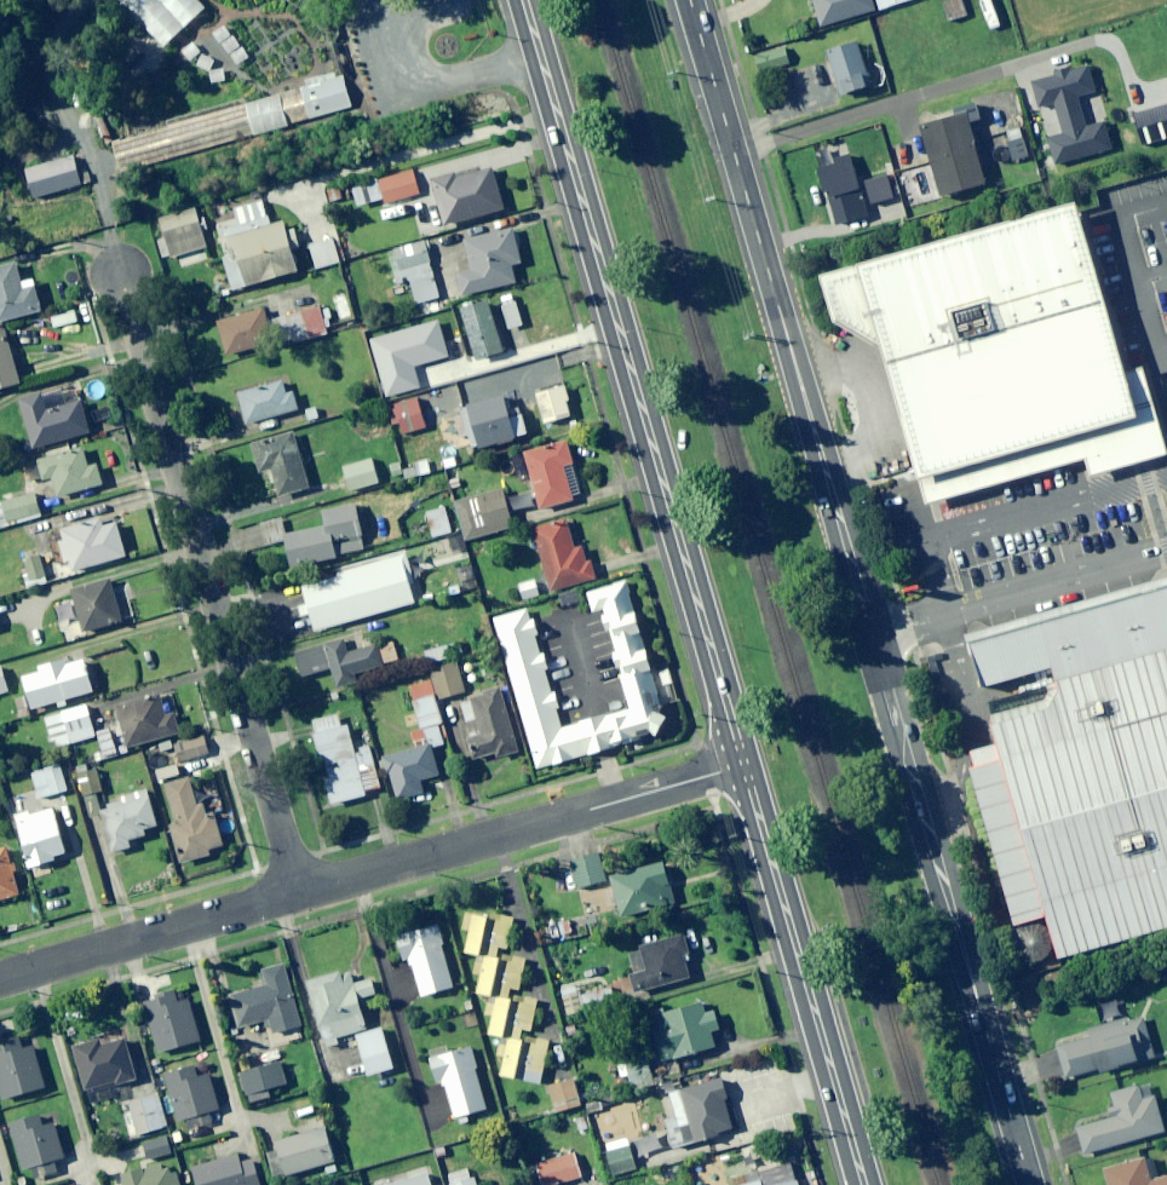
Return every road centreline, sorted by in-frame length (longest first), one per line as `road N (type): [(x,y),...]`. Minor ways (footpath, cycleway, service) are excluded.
road 1 (tertiary): [(691,0),(1031,1184)]
road 2 (primary): [(528,0),(739,765)]
road 3 (residential): [(122,271),(298,895)]
road 4 (residential): [(298,895),(739,765)]
road 5 (primary): [(739,765),(867,1184)]
road 6 (residential): [(0,979),(298,895)]

